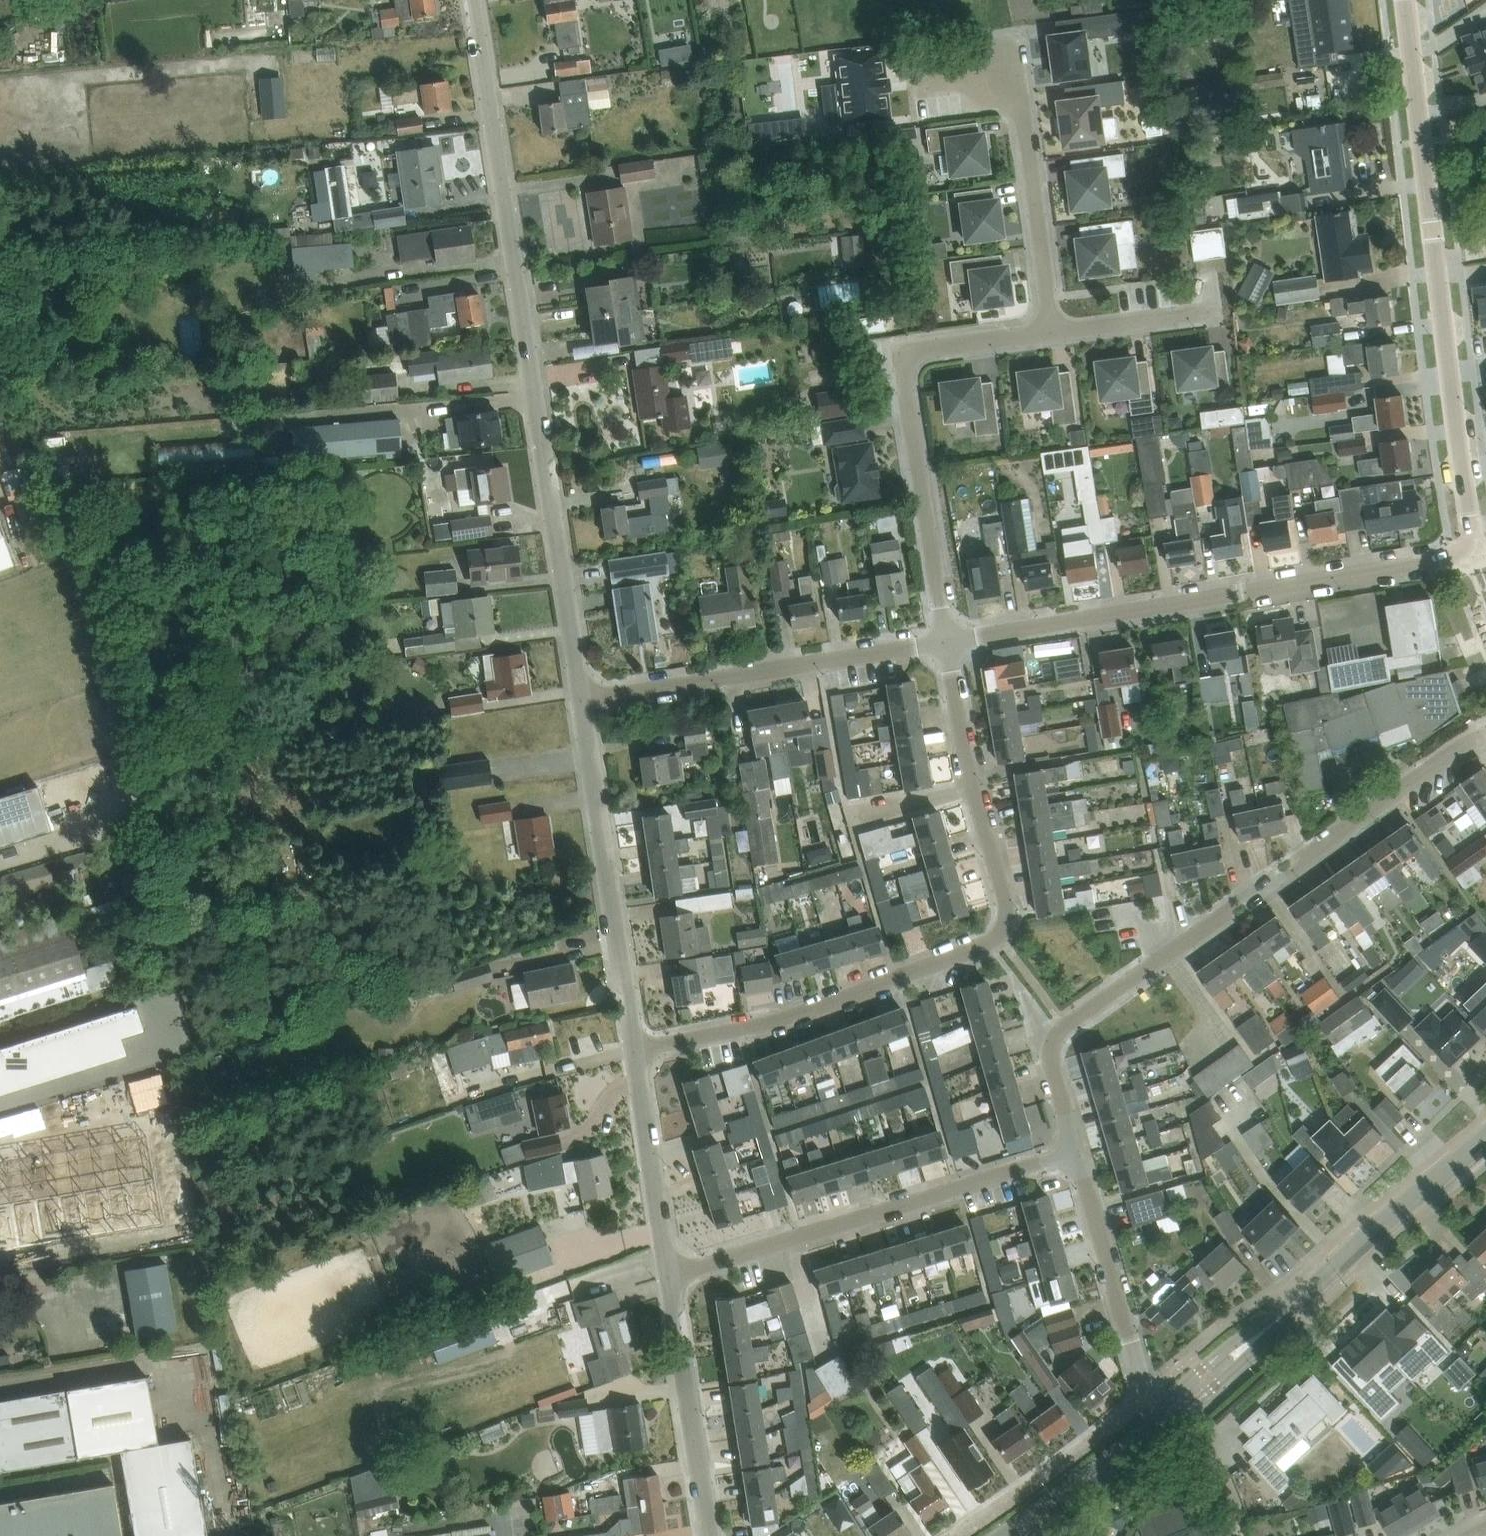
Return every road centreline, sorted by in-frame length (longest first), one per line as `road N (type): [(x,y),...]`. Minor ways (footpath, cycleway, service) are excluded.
road 1 (residential): [(580,698),(472,0)]
road 2 (residential): [(633,1049),(784,1019),(999,935),(1005,904),(947,643)]
road 3 (residential): [(1074,1152),(1049,1063),(1065,1024),(1485,735)]
road 4 (tertiary): [(1475,555),(1403,0)]
road 5 (residential): [(947,643),(1475,555)]
road 6 (residential): [(947,643),(902,375),(913,351),(1054,333)]
road 7 (residential): [(669,1273),(1074,1152)]
road 8 (residential): [(580,698),(947,643)]
road 9 (residential): [(1054,333),(1016,75),(920,83)]
road 10 (residential): [(633,1049),(580,698)]
road 11 (tertiary): [(1251,1339),(1485,1141)]
road 12 (residential): [(709,1535),(669,1273)]
road 13 (residential): [(1146,1392),(1074,1152)]
road 14 (residential): [(1146,1392),(955,1535)]
road 15 (residential): [(669,1273),(633,1049)]
road 16 (tertiary): [(1009,1535),(1163,1418)]
road 17 (residential): [(1054,333),(1212,310)]
road 18 (tertiary): [(1251,1339),(1201,1367),(1163,1418)]
road 19 (tertiary): [(1163,1418),(1237,1365),(1251,1339)]

